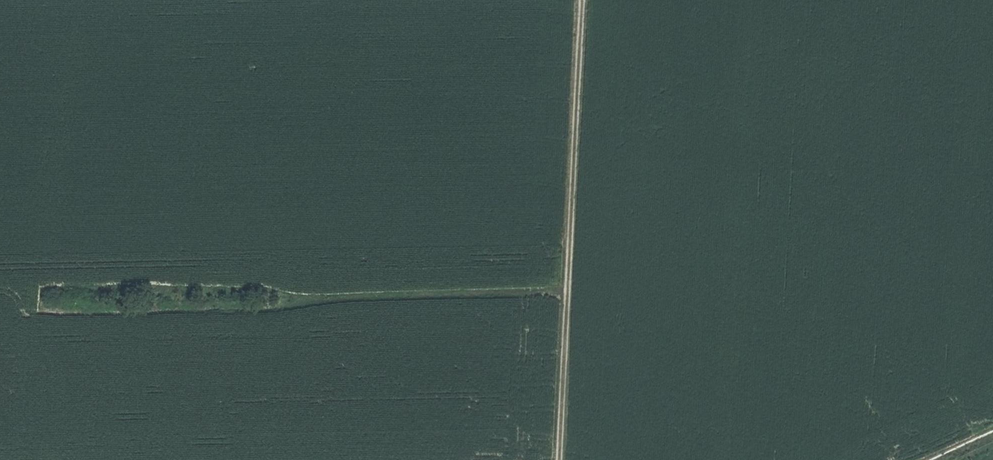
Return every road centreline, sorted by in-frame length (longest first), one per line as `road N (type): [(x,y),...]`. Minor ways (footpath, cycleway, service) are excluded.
road 1 (track): [(581,0),(558,459)]

